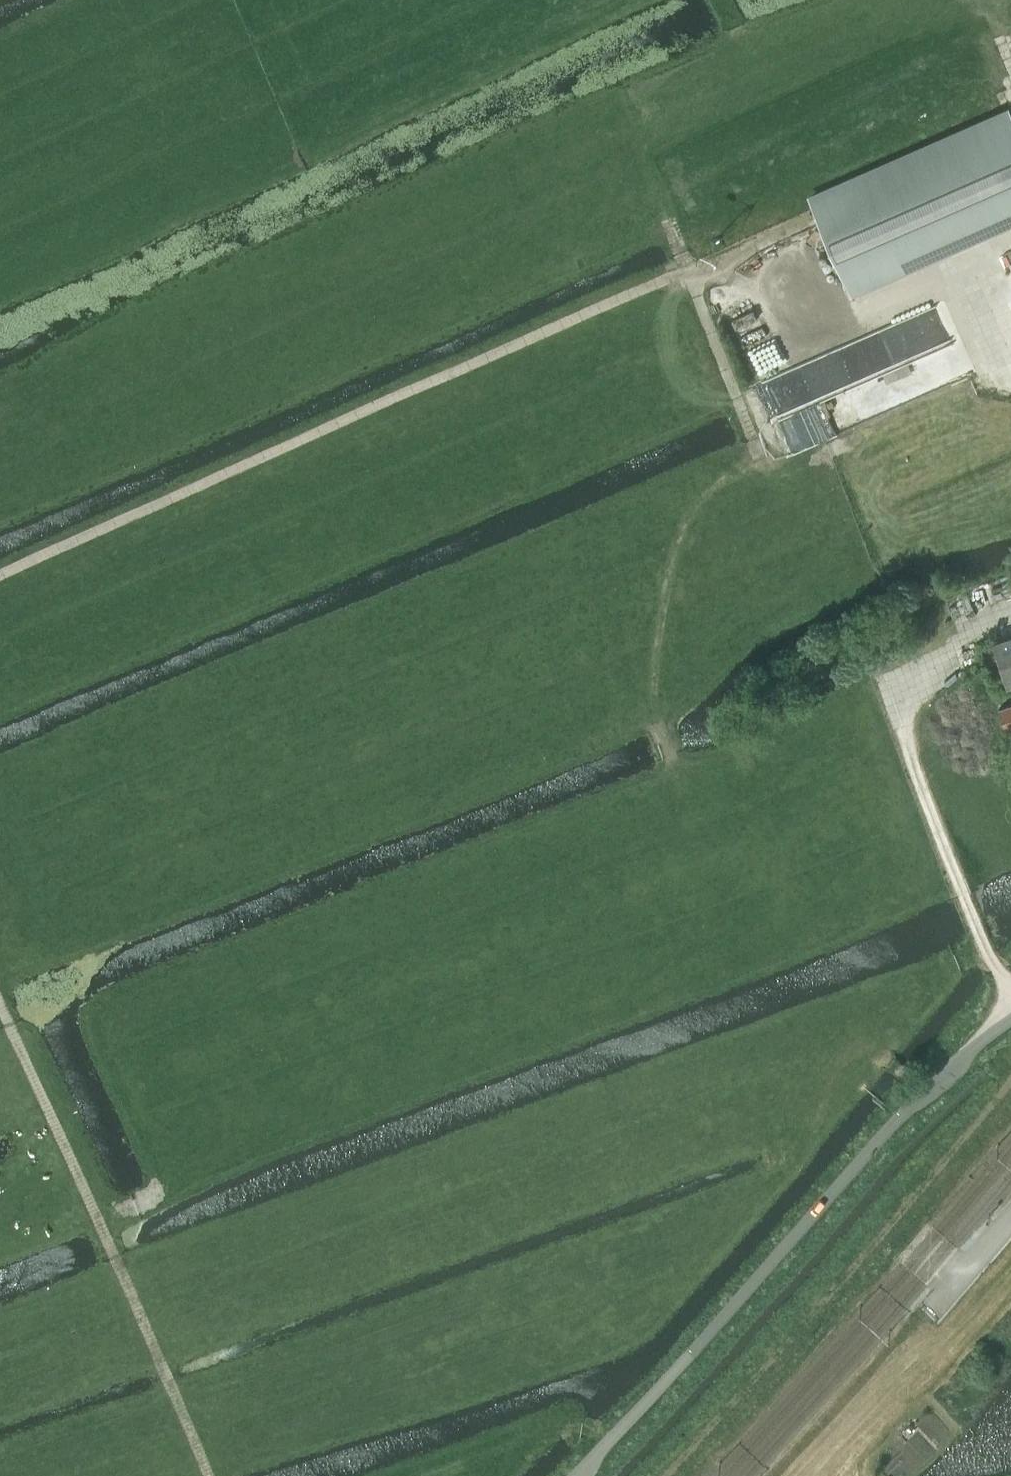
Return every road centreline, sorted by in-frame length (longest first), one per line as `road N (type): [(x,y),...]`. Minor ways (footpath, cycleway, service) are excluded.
road 1 (track): [(951,268),(835,315),(693,269),(0,573)]
road 2 (unclassified): [(575,1475),(936,1078),(1010,1023)]
road 3 (track): [(0,1007),(207,1475)]

